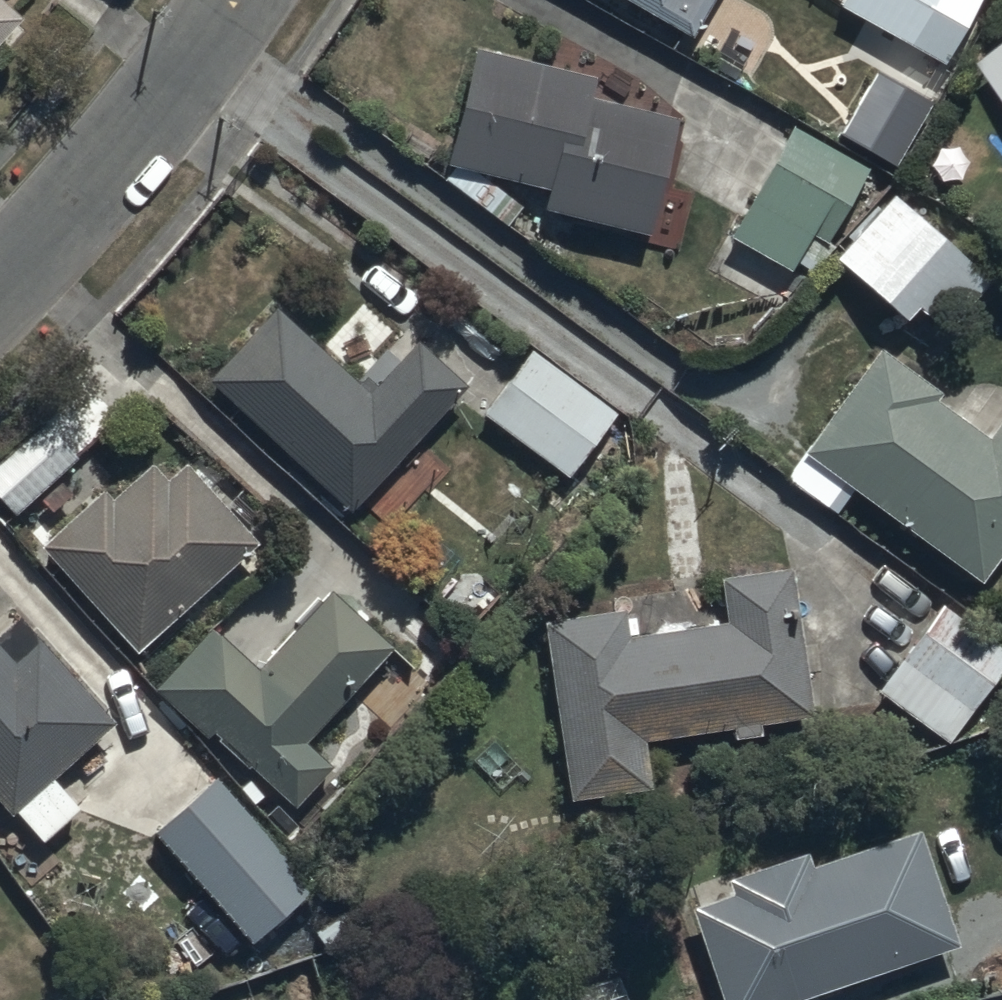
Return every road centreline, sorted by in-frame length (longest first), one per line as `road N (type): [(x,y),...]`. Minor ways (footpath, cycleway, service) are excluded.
road 1 (residential): [(232,0),(175,81),(0,284)]

